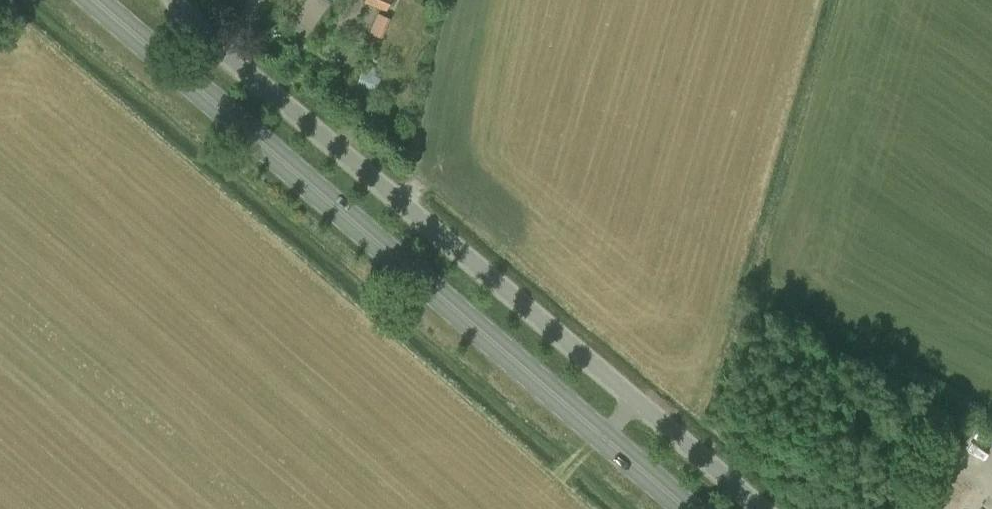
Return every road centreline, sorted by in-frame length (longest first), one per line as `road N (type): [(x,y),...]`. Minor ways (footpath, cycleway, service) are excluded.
road 1 (primary): [(689,508),(95,0)]
road 2 (unclassified): [(752,508),(464,262),(184,0)]

